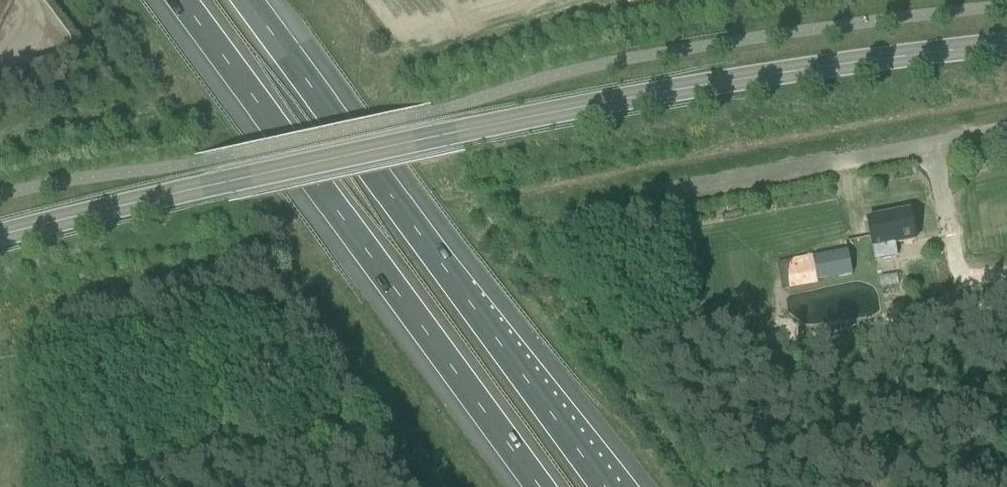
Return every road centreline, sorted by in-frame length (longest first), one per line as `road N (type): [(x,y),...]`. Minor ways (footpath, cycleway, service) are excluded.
road 1 (tertiary): [(0,234),(448,135),(803,69),(1006,49)]
road 2 (motorway): [(180,0),(536,486)]
road 3 (motorway): [(607,486),(252,0)]
road 4 (unclassified): [(665,191),(1006,122)]

